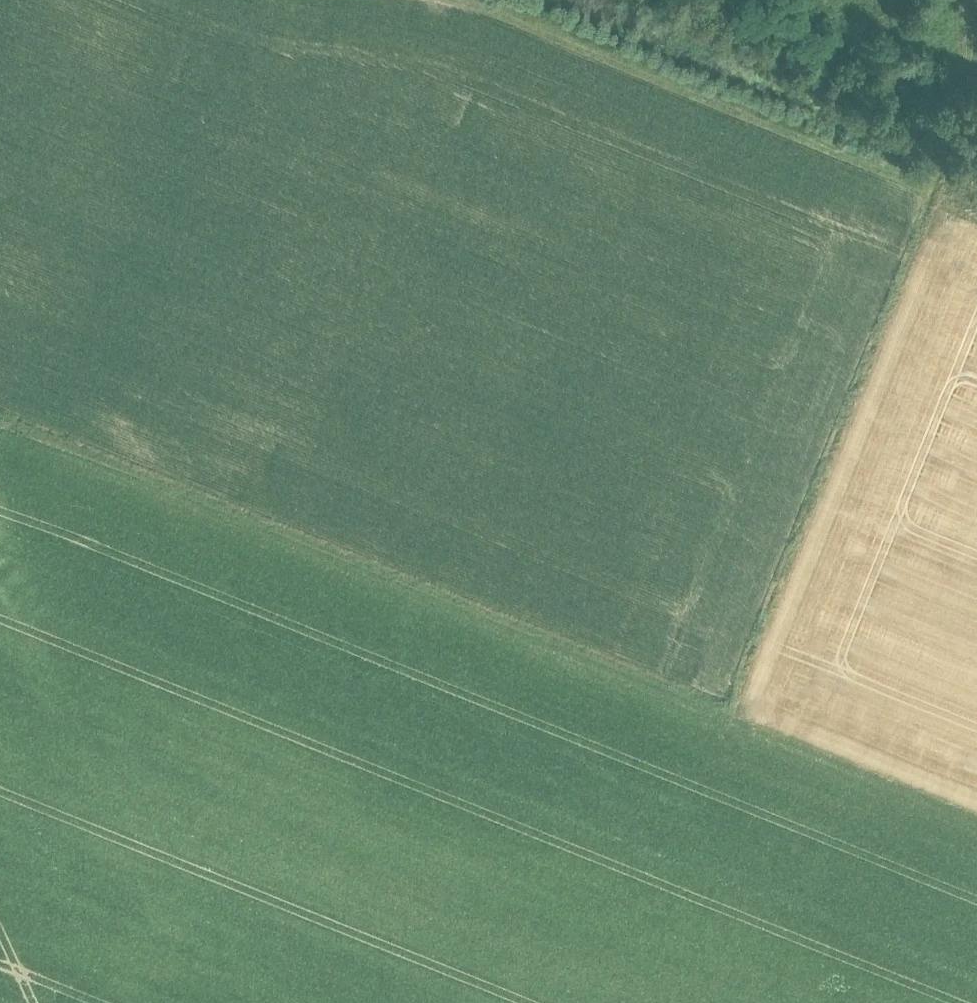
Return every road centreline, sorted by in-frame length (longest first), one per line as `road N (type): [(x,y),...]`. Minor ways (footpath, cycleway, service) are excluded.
road 1 (track): [(965,0),(962,88),(929,158),(896,173),(447,0)]

